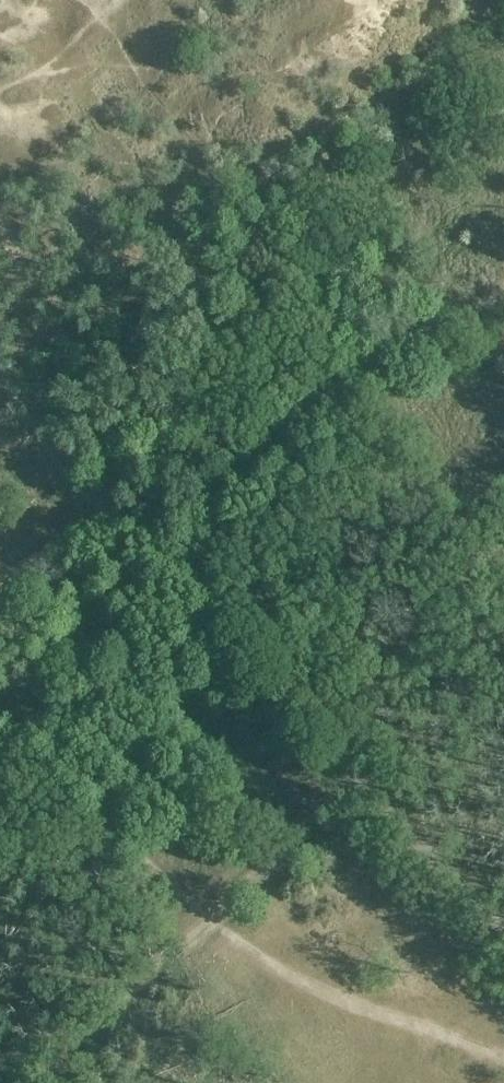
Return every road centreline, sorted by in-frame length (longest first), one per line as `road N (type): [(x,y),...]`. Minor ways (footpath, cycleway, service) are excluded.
road 1 (track): [(329,733),(237,632),(61,465),(0,376)]
road 2 (track): [(28,1082),(363,770)]
road 3 (track): [(503,932),(363,770)]

